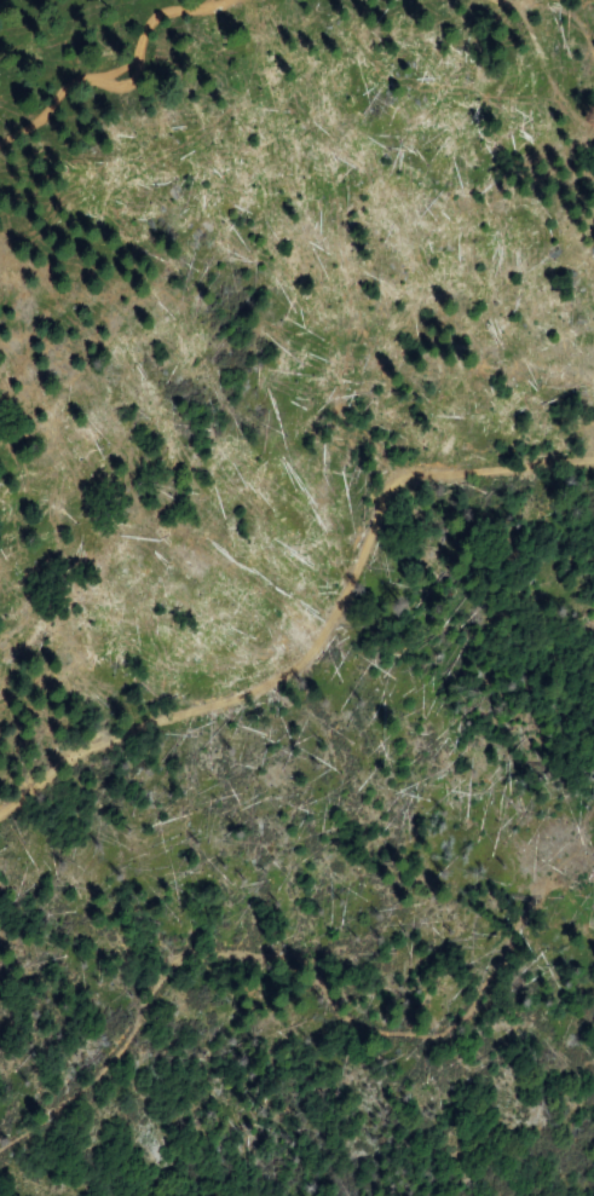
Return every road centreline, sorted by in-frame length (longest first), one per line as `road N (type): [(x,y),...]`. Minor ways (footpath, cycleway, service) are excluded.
road 1 (track): [(210,0),(116,73),(75,77),(38,117),(0,139)]

